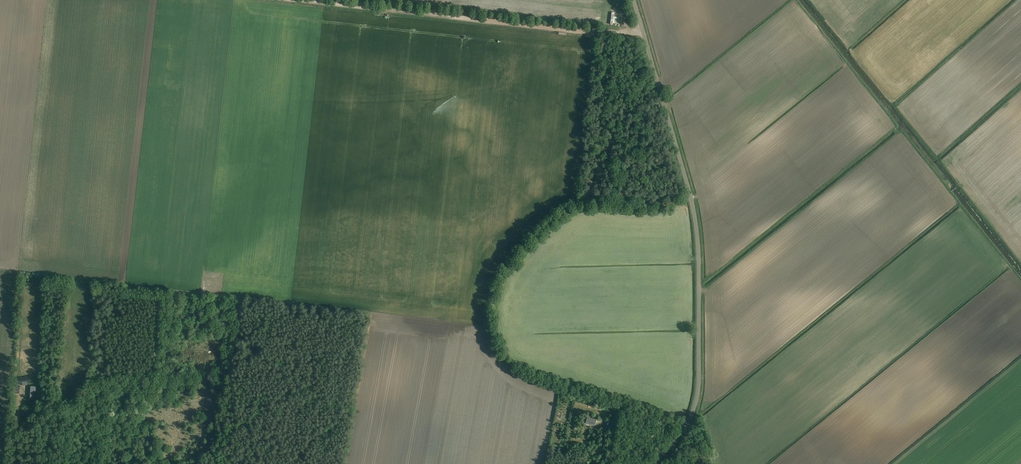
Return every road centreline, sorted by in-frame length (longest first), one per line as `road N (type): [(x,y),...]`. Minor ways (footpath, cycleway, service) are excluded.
road 1 (unclassified): [(650,463),(678,438),(698,390),(698,245),(633,0)]
road 2 (track): [(309,0),(643,34)]

